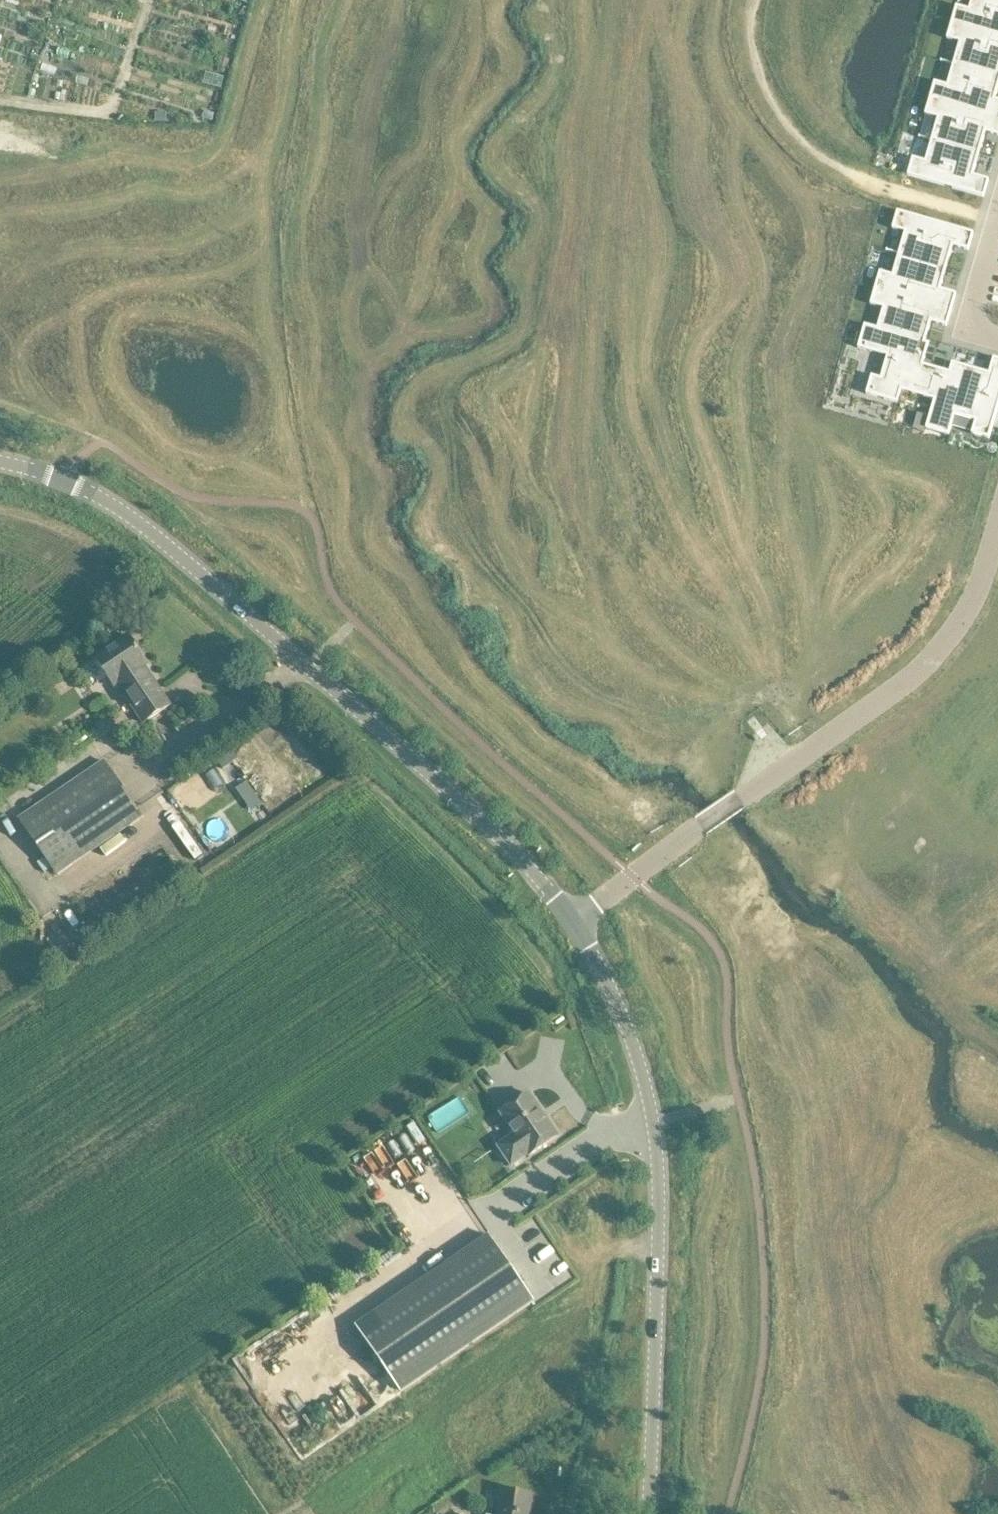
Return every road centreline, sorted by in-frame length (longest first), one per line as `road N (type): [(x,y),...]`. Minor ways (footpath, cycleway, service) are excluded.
road 1 (unclassified): [(572,923),(529,867),(425,769),(126,513),(62,479),(0,461)]
road 2 (unclassified): [(650,1513),(659,1219),(653,1119),(611,993),(572,923)]
road 3 (residential): [(633,877),(902,689),(950,631),(997,525)]
road 4 (residential): [(997,338),(970,321),(997,207)]
road 5 (track): [(149,0),(116,97),(96,110)]

